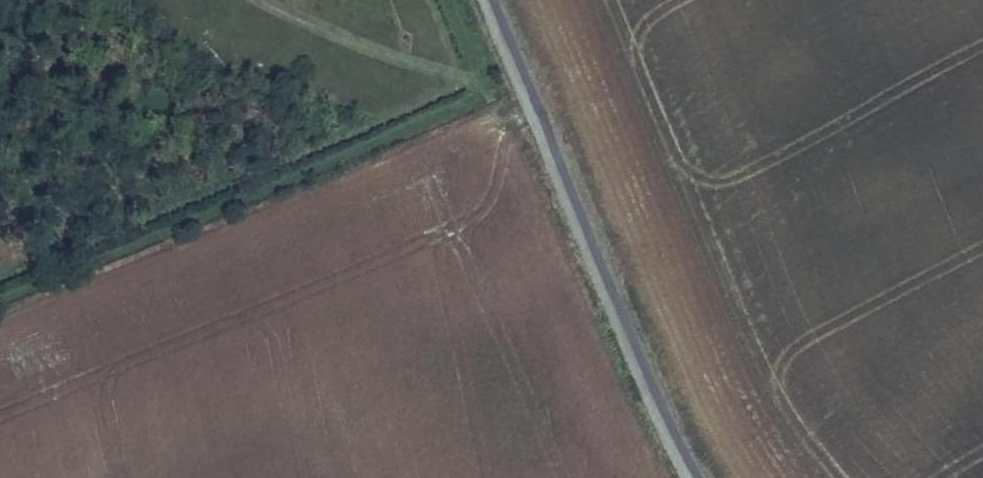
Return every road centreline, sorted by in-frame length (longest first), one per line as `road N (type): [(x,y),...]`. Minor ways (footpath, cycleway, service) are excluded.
road 1 (tertiary): [(694,477),(489,0)]

